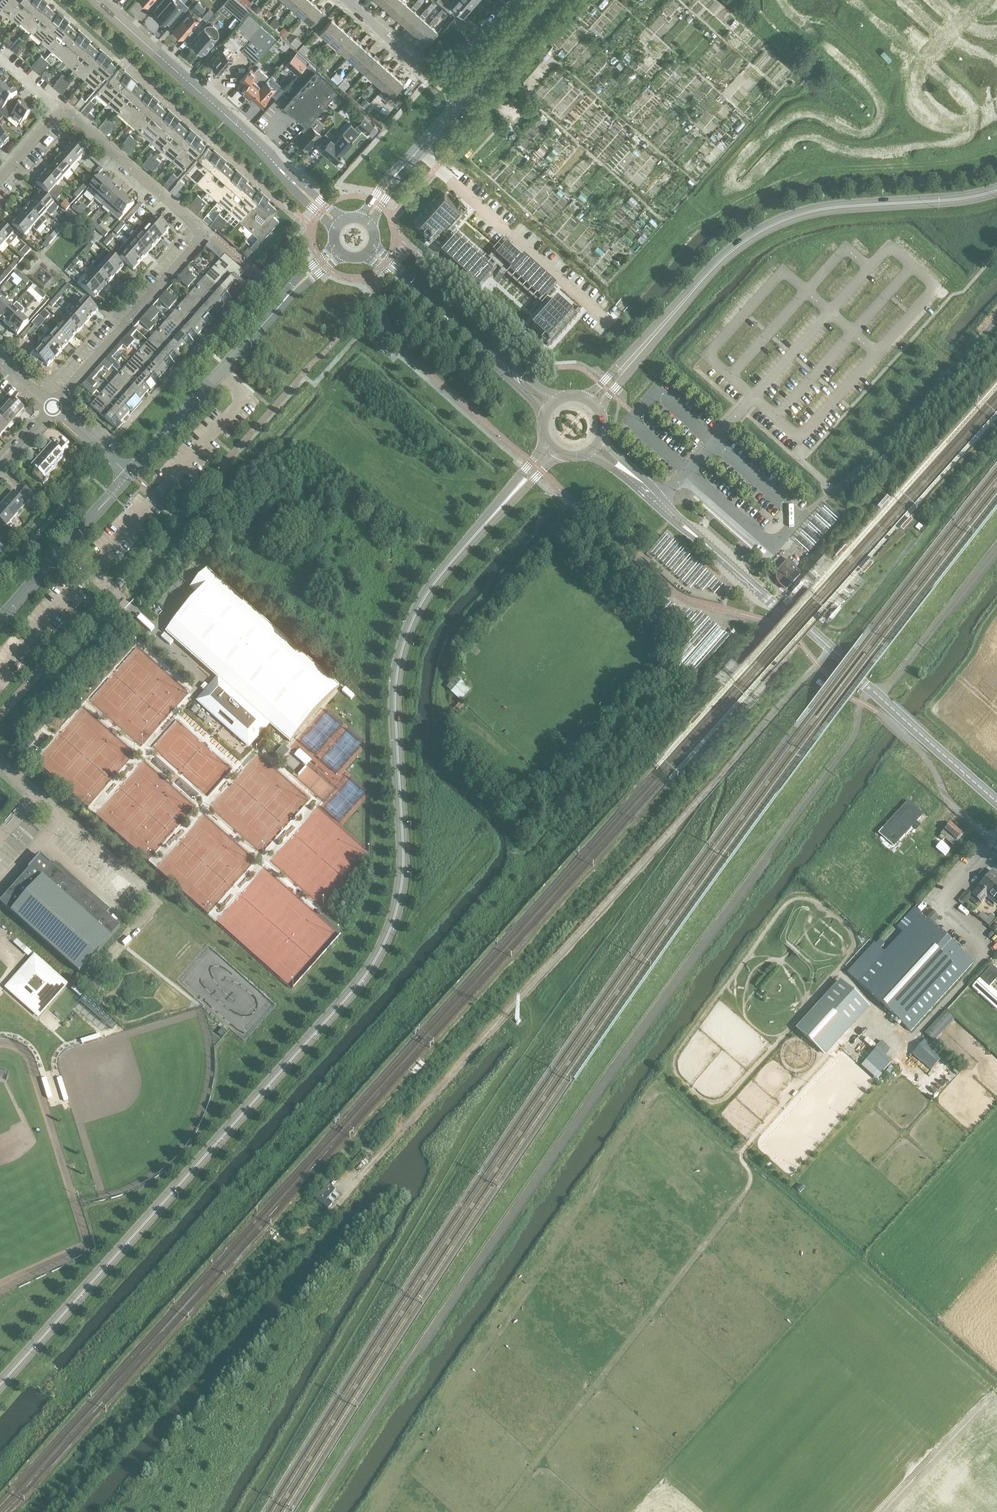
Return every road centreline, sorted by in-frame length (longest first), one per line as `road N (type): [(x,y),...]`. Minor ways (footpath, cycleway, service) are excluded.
road 1 (track): [(62,1388),(412,990),(436,977),(445,951),(519,860),(508,823),(444,759),(442,686),(457,633),(576,503)]
road 2 (secondary): [(518,487),(436,580),(404,643),(395,706),(402,885),(374,963),(0,1385)]
road 3 (track): [(246,1511),(473,1119),(714,781)]
road 4 (residential): [(54,407),(207,233),(64,110),(0,180)]
road 5 (secondary): [(628,364),(720,261),(771,225),(821,209),(996,190)]
road 6 (secondary): [(996,802),(691,532)]
road 7 (track): [(132,1401),(256,1263),(328,1213)]
road 8 (residential): [(612,325),(417,151)]
road 9 (residential): [(284,173),(98,0)]
road 10 (tertiary): [(130,475),(286,299)]
road 11 (tertiary): [(0,620),(130,475)]
road 12 (track): [(9,1460),(64,1394),(26,1356)]
road 13 (tertiary): [(462,102),(551,0)]
road 14 (tertiary): [(509,369),(416,289)]
road 15 (residential): [(438,80),(348,0)]

